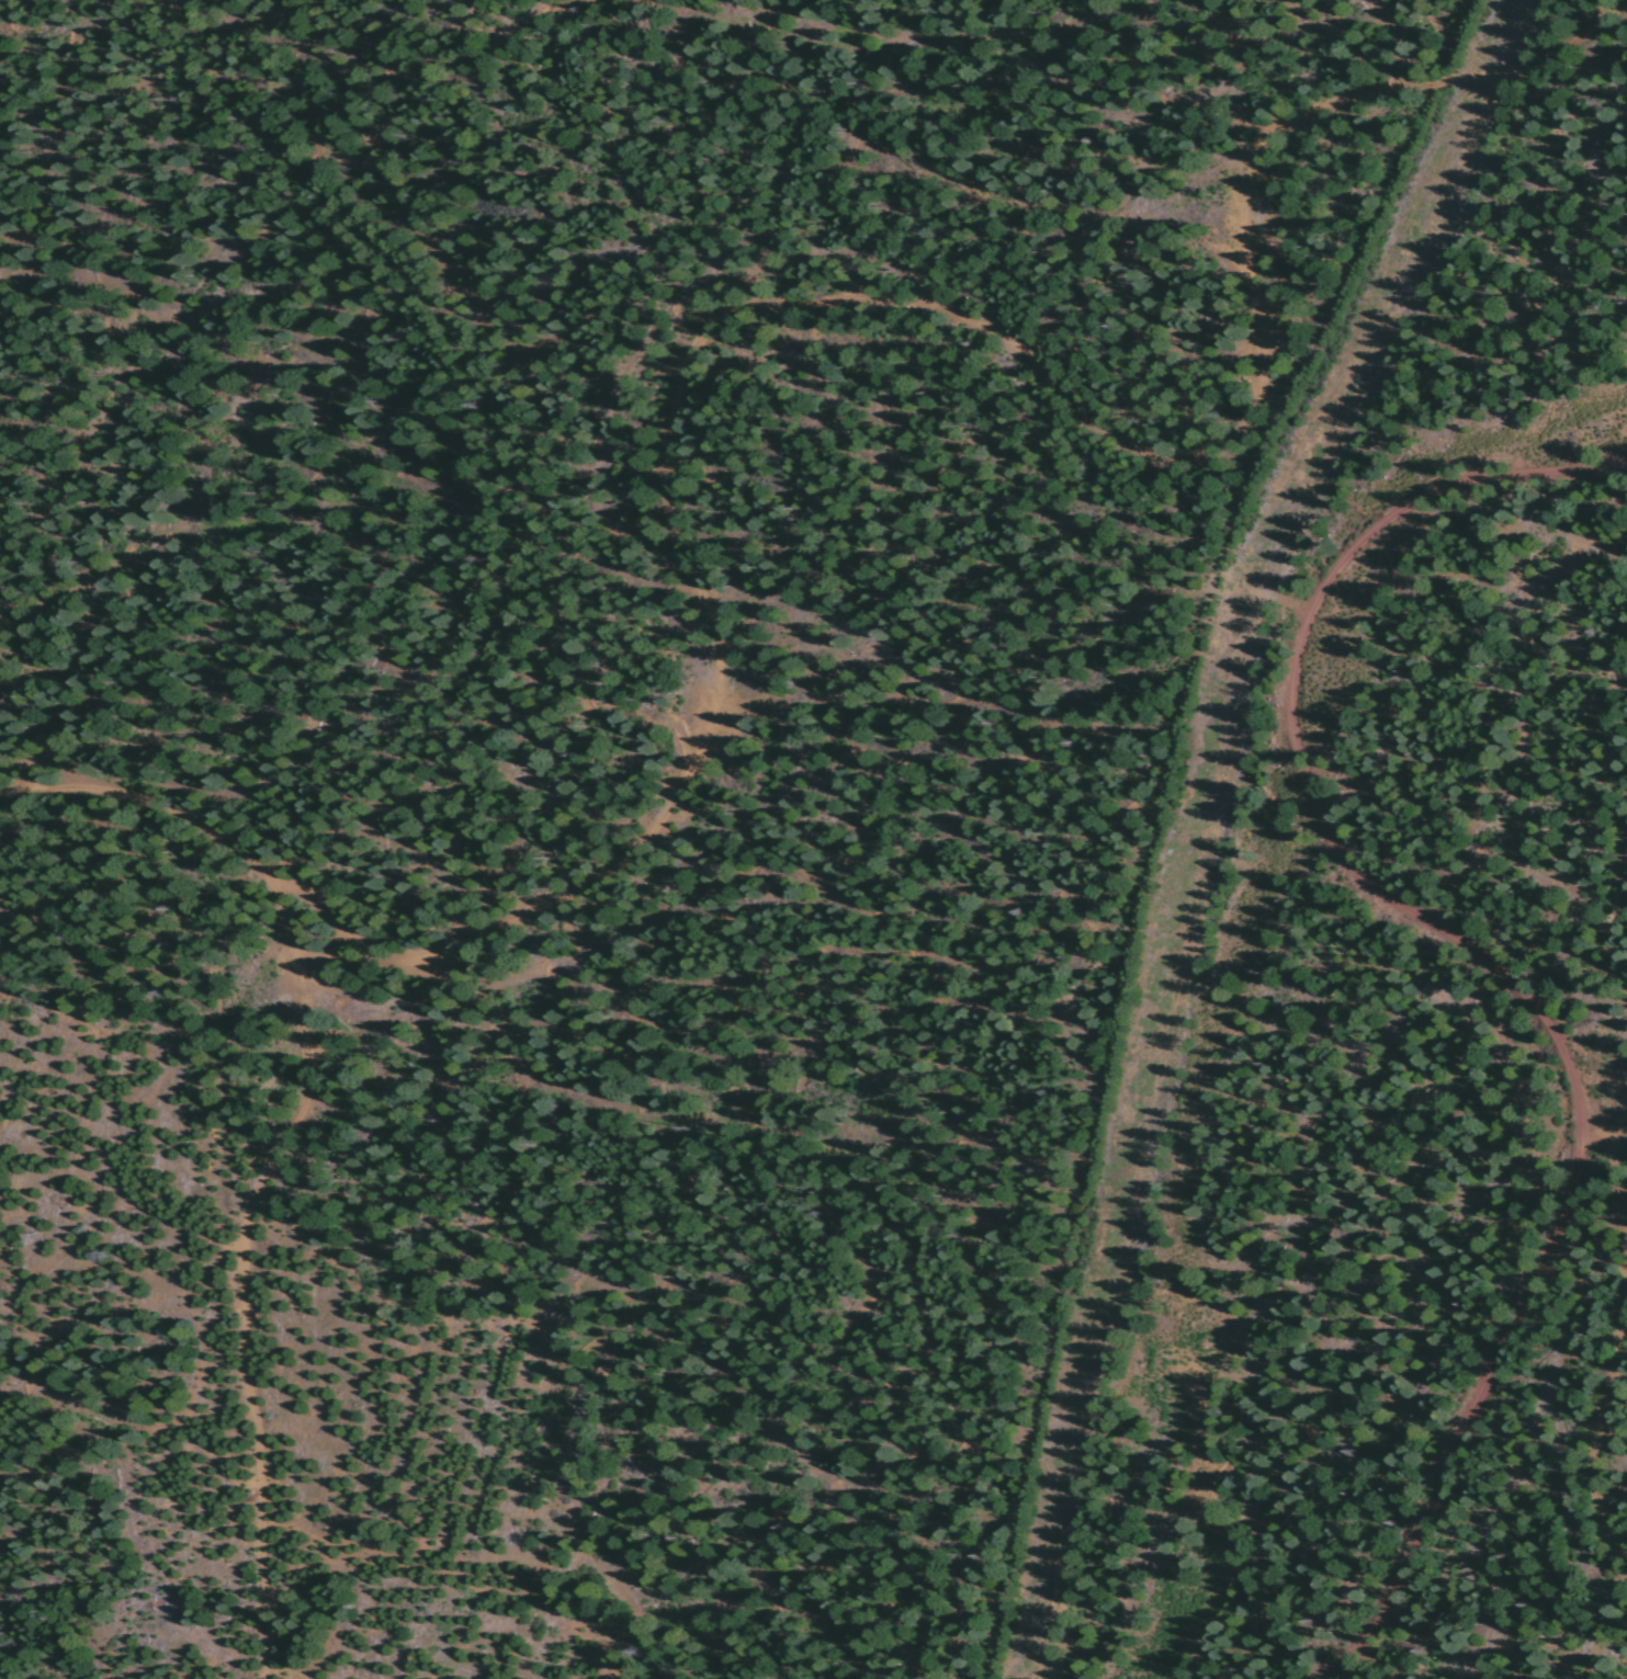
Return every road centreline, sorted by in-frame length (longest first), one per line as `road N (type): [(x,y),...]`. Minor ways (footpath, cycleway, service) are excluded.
road 1 (track): [(0,696),(91,785),(223,836),(407,972),(585,900),(654,849),(674,823),(715,707),(711,625),(699,579),(673,533),(669,488),(681,338),(707,298),(820,250),(869,251),(952,311),(1017,338),(1111,433),(1143,449),(1198,453),(1242,433),(1261,401),(1269,334),(1243,227),(1256,169),(1275,143),(1309,116),(1357,99),(1532,69),(1571,53),(1626,10)]
road 2 (track): [(1061,1317),(1132,1020),(1279,540),(1345,376),(1520,0)]
road 3 (track): [(407,972),(465,982),(601,984),(731,1073),(759,1085),(833,1093),(988,1210),(1050,1277),(1060,1329),(995,1678)]

